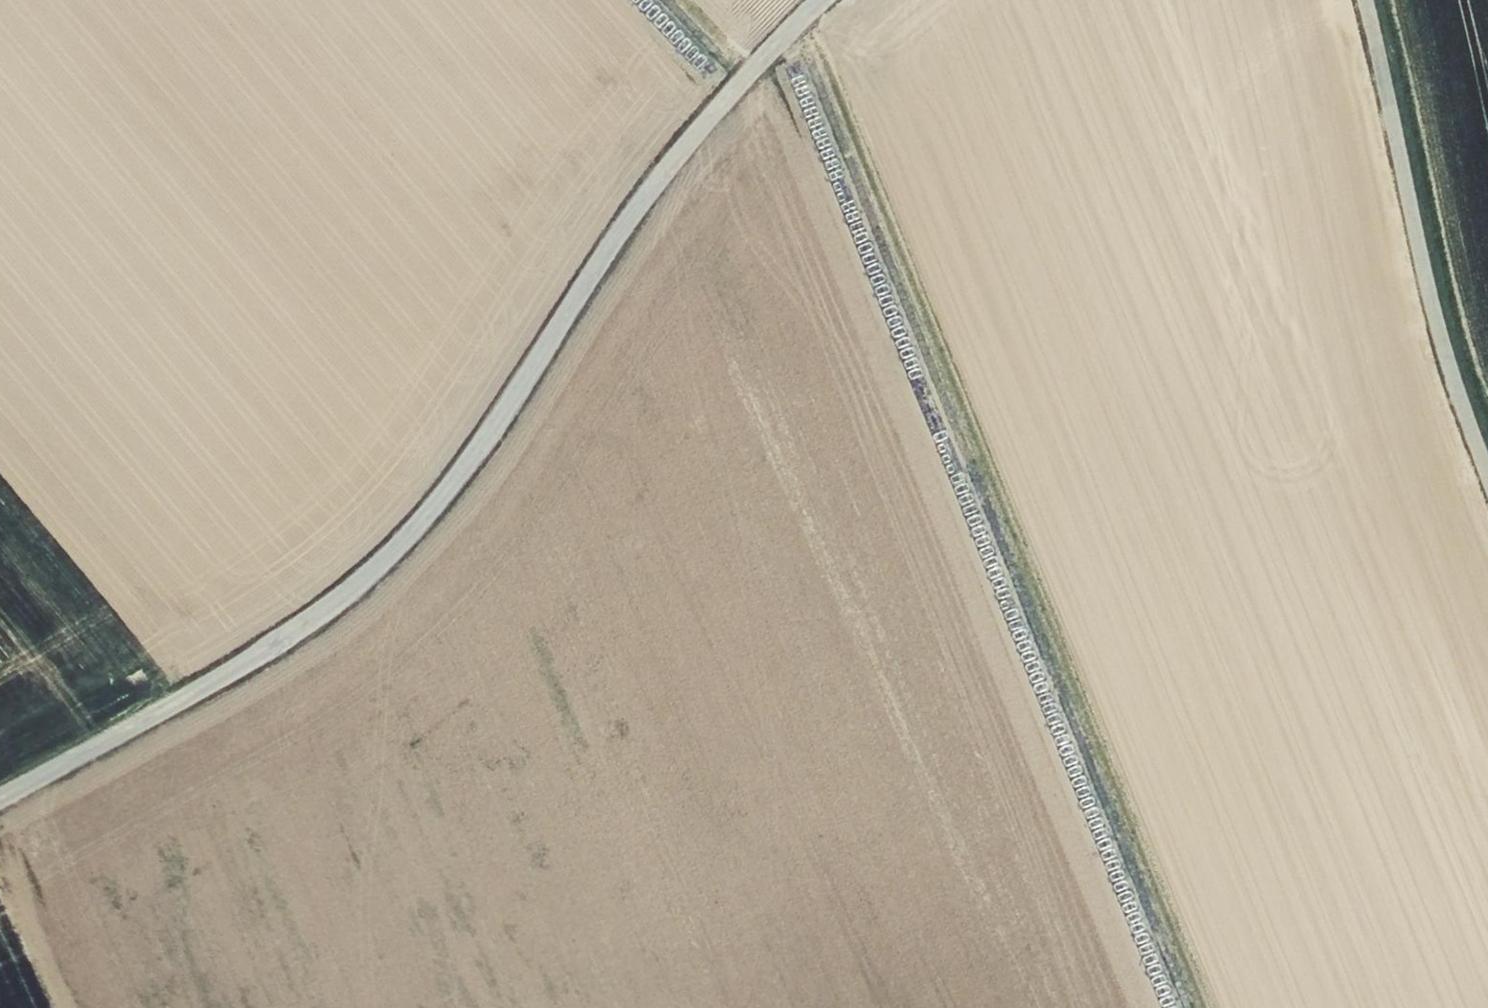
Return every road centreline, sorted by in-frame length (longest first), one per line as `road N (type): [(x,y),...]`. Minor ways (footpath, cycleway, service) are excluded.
road 1 (track): [(0,793),(309,620),(398,557),(667,165),(822,0)]
road 2 (track): [(1487,474),(1423,266),(1366,0)]

